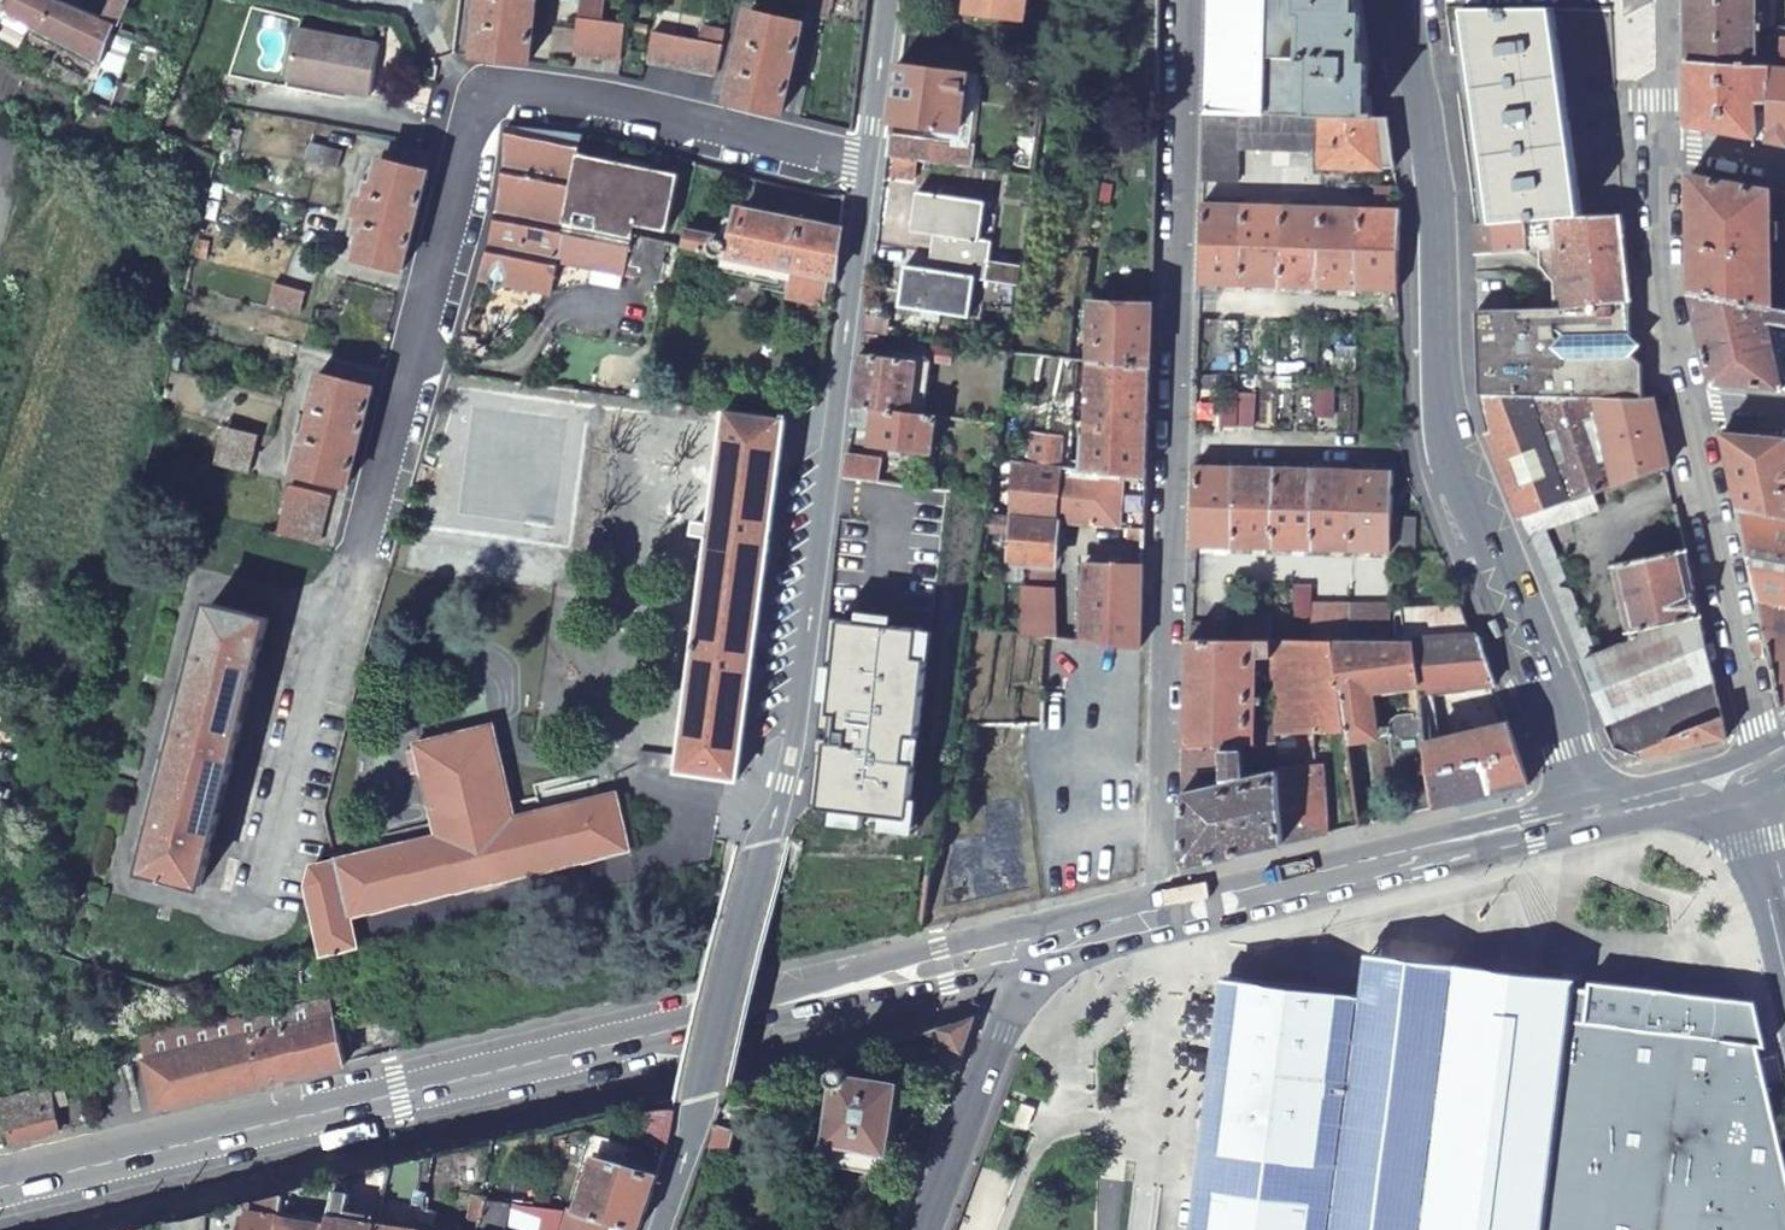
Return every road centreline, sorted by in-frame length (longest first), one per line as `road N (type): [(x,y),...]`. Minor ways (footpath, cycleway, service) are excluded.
road 1 (residential): [(866,168),(613,105),(502,89),(480,100),(269,915)]
road 2 (residential): [(658,1229),(735,1013),(754,925),(866,168)]
road 3 (secondary): [(1015,954),(0,1189)]
road 4 (residential): [(1406,0),(1435,229),(1450,457),(1598,816)]
road 5 (secondary): [(1598,816),(1157,920)]
road 6 (residential): [(1755,772),(1759,725),(1692,405)]
road 7 (residential): [(1168,569),(1157,920)]
road 8 (tertiary): [(1015,954),(1017,975),(921,1229)]
road 9 (residential): [(1692,405),(1667,291),(1667,144)]
road 10 (residential): [(1168,569),(1378,574)]
road 11 (residential): [(1178,301),(1384,304)]
road 12 (residential): [(1173,446),(1376,450)]
road 13 (residential): [(1187,0),(1180,190)]
road 14 (residential): [(1180,190),(1363,195)]
road 15 (residential): [(866,168),(890,0)]
road 16 (secondary): [(1755,772),(1598,816)]
road 17 (secondary): [(1755,772),(1784,920)]
road 18 (secondary): [(1157,920),(1015,954)]
road 19 (residential): [(1178,301),(1173,446)]
road 20 (residential): [(1667,144),(1666,0)]
road 21 (residential): [(1173,446),(1168,569)]
road 22 (residential): [(1667,144),(1784,167)]

